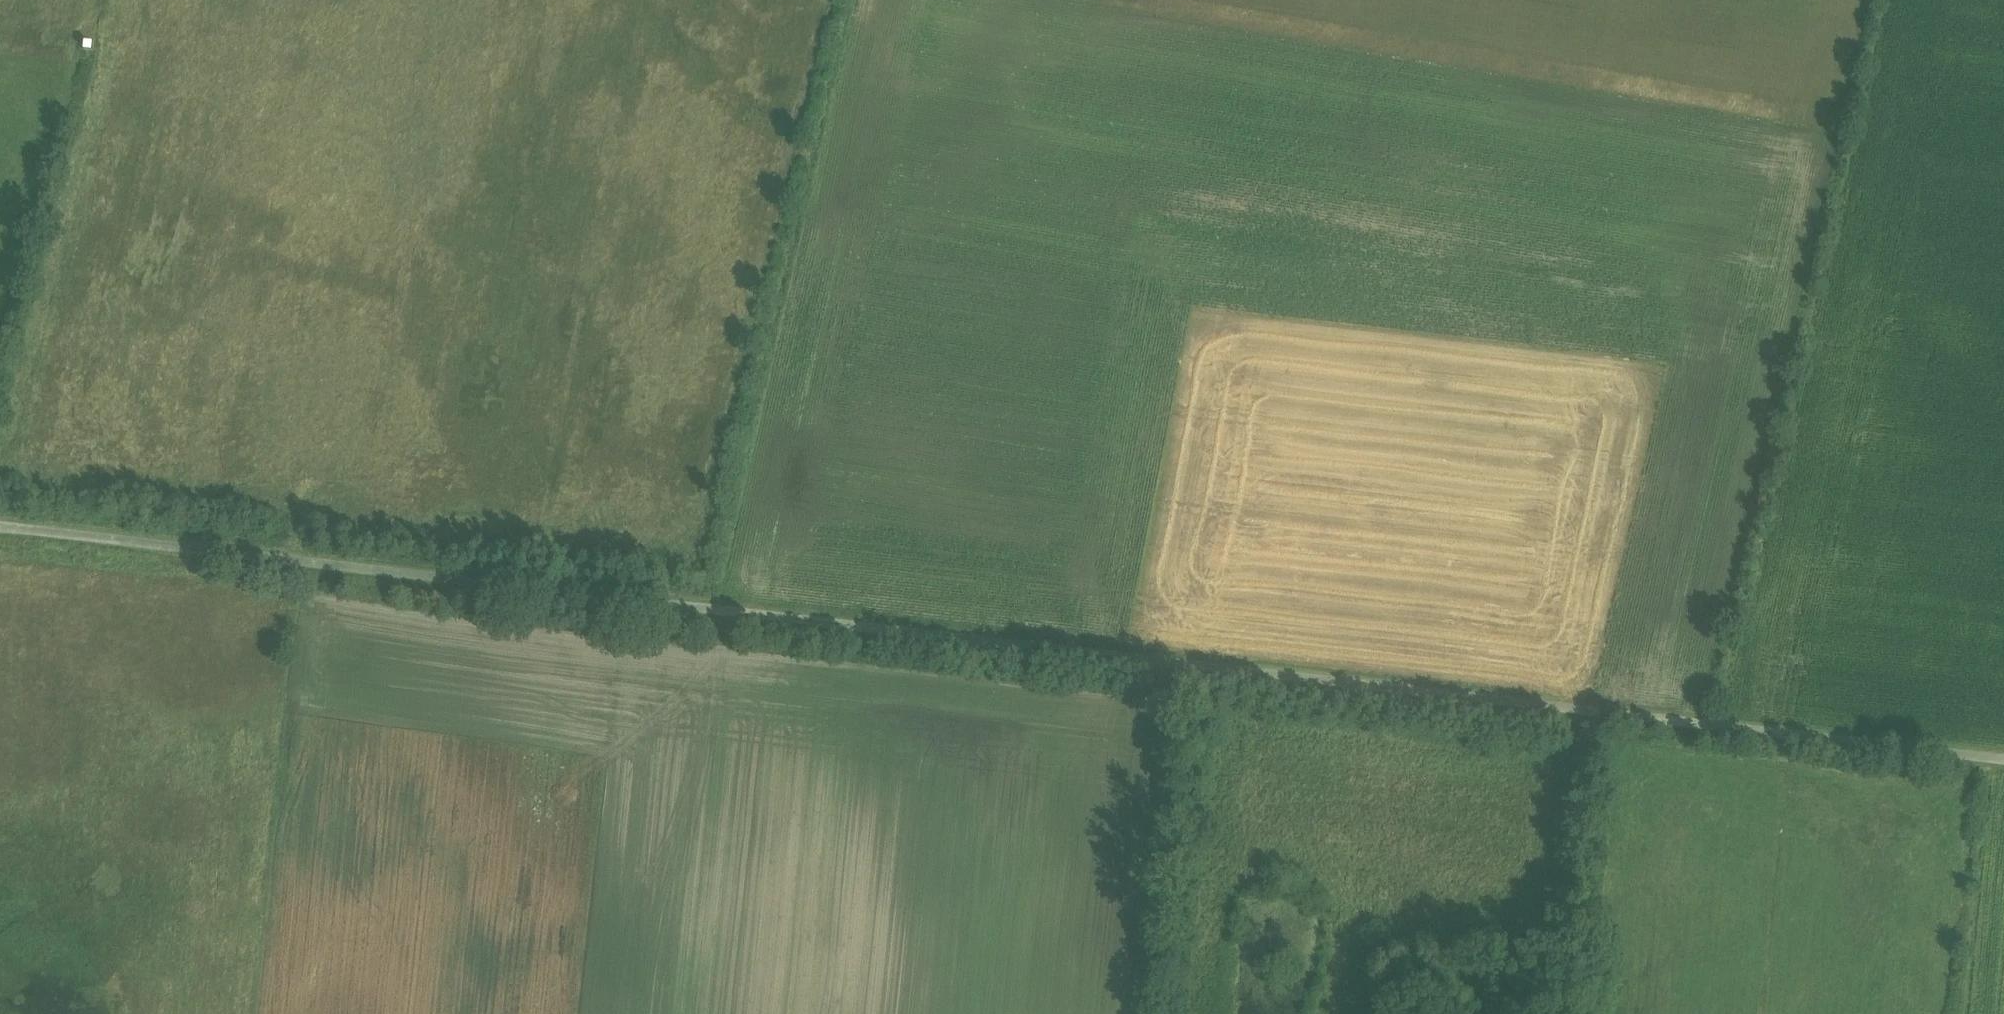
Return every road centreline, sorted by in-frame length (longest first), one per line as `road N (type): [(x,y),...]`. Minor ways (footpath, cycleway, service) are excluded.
road 1 (track): [(2003,745),(0,512)]
road 2 (track): [(28,515),(145,51),(149,0)]

